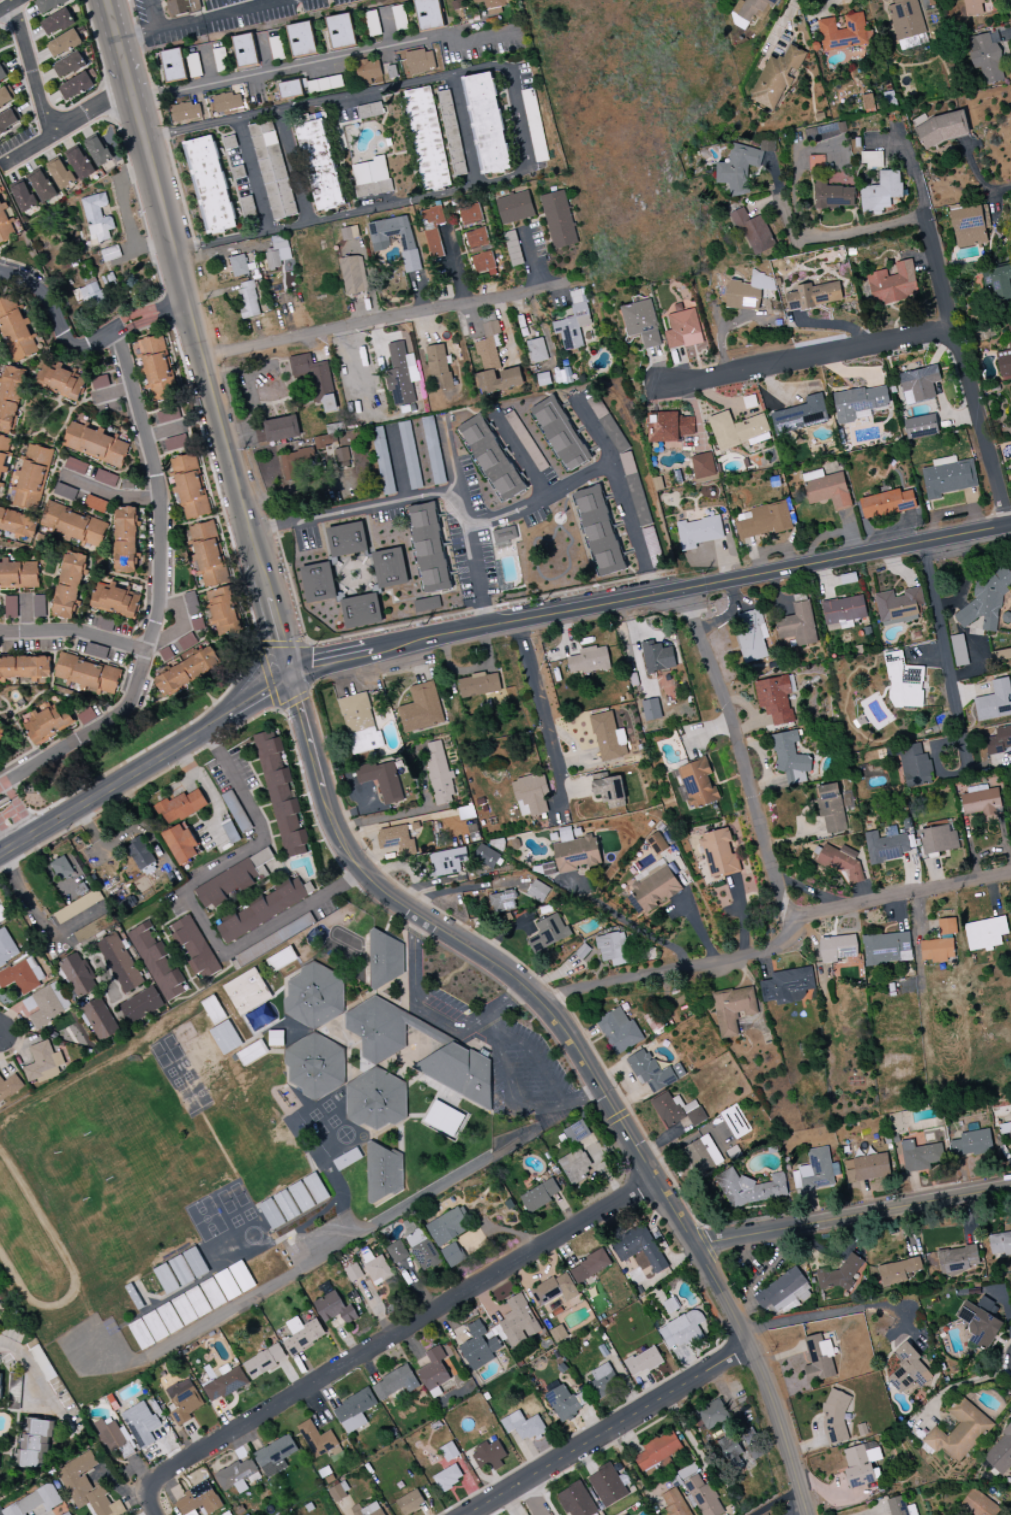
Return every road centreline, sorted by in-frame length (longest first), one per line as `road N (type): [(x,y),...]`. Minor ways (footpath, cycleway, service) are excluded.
road 1 (tertiary): [(108,0),(336,828)]
road 2 (tertiary): [(365,871),(387,895),(534,995),(572,1038),(752,1349),(809,1514)]
road 3 (residential): [(0,789),(129,709),(138,695),(157,627),(162,523),(157,471),(119,330),(92,348),(76,347),(43,294),(0,274)]
road 4 (tertiary): [(376,649),(688,582),(1010,526)]
road 5 (residential): [(162,1480),(658,1181)]
road 6 (residential): [(204,357),(568,286)]
road 7 (residential): [(688,582),(782,899),(799,925)]
road 8 (tertiary): [(467,1514),(752,1349)]
road 9 (residential): [(696,1247),(1010,1190)]
road 10 (residential): [(925,220),(1007,527)]
road 11 (residential): [(668,388),(952,330)]
road 12 (tertiary): [(0,854),(227,720)]
road 13 (residential): [(799,925),(827,910),(1010,874)]
road 14 (residential): [(0,168),(132,89)]
road 15 (residential): [(0,632),(83,633),(149,652)]
road 16 (residential): [(15,2),(55,134)]

